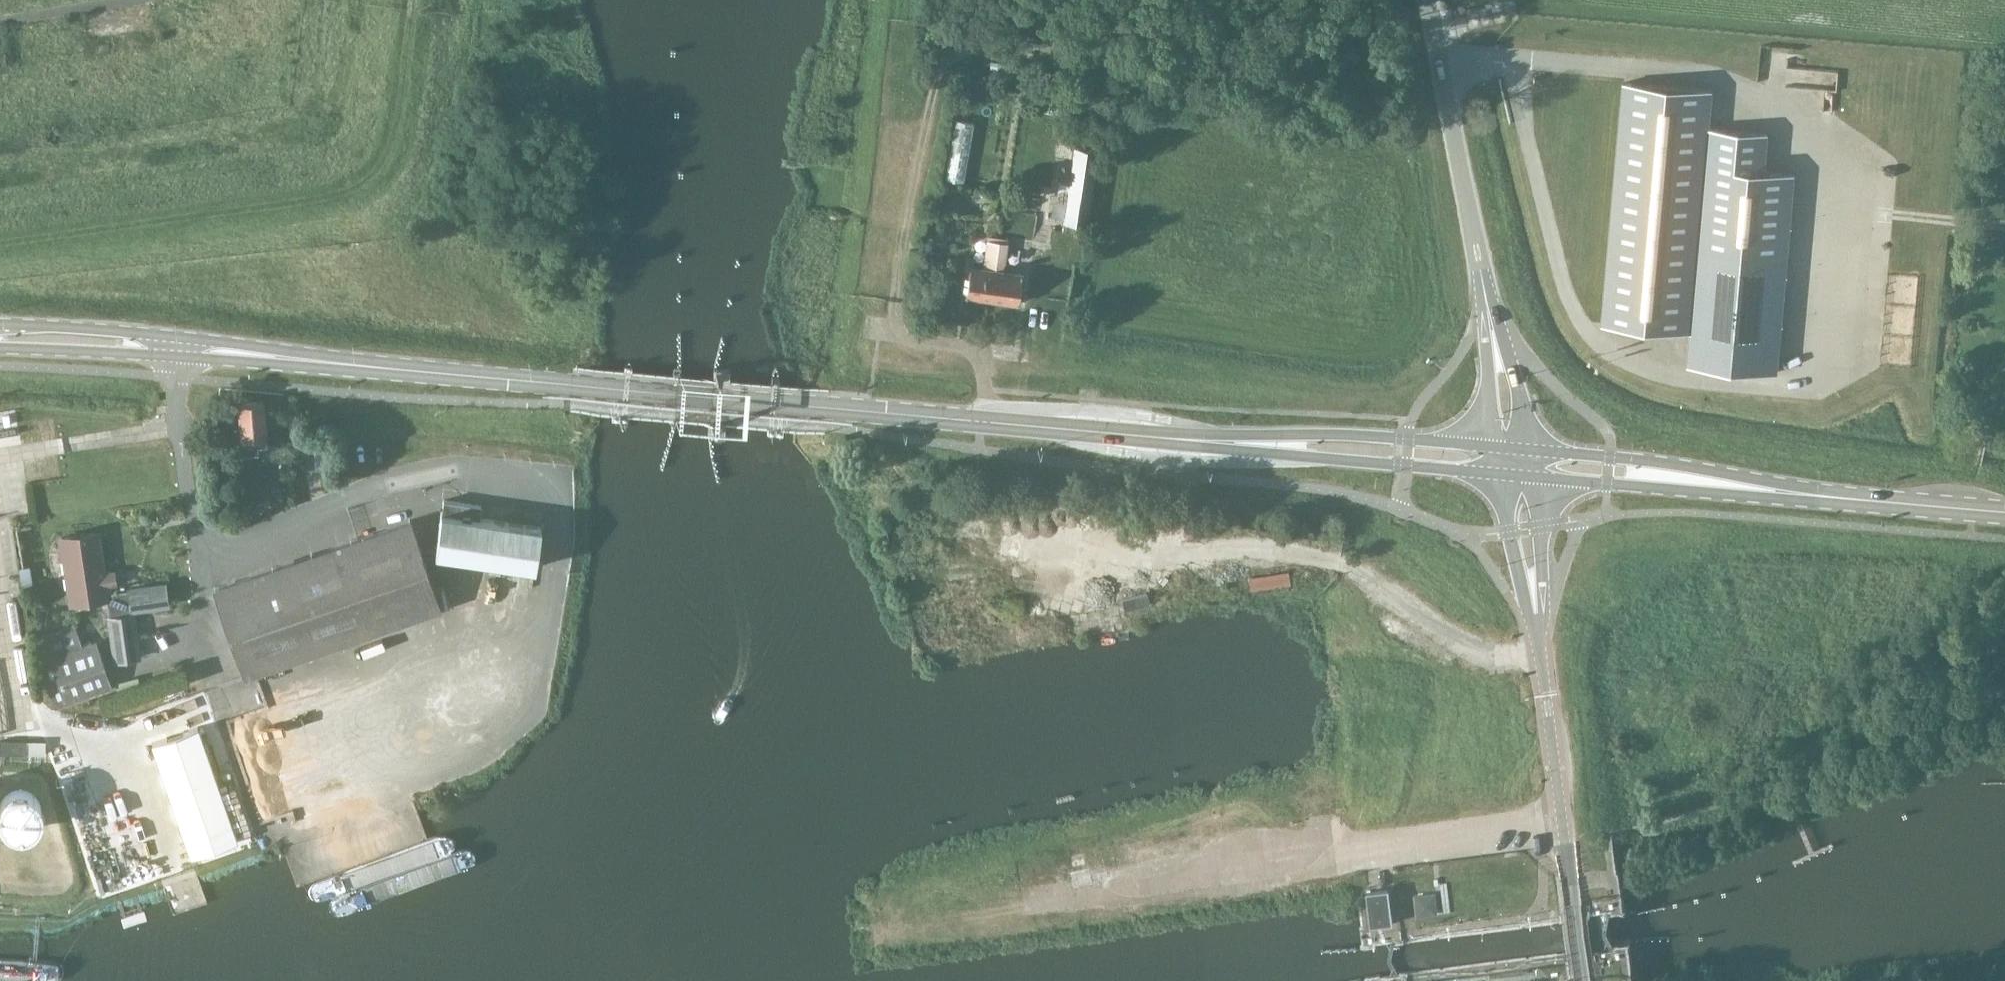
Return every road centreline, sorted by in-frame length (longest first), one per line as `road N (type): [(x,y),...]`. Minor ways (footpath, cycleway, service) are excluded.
road 1 (primary): [(1515,462),(0,338)]
road 2 (secondary): [(1584,980),(1515,462)]
road 3 (primary): [(2004,512),(1515,462)]
road 4 (unclassified): [(1515,462),(1428,0)]

